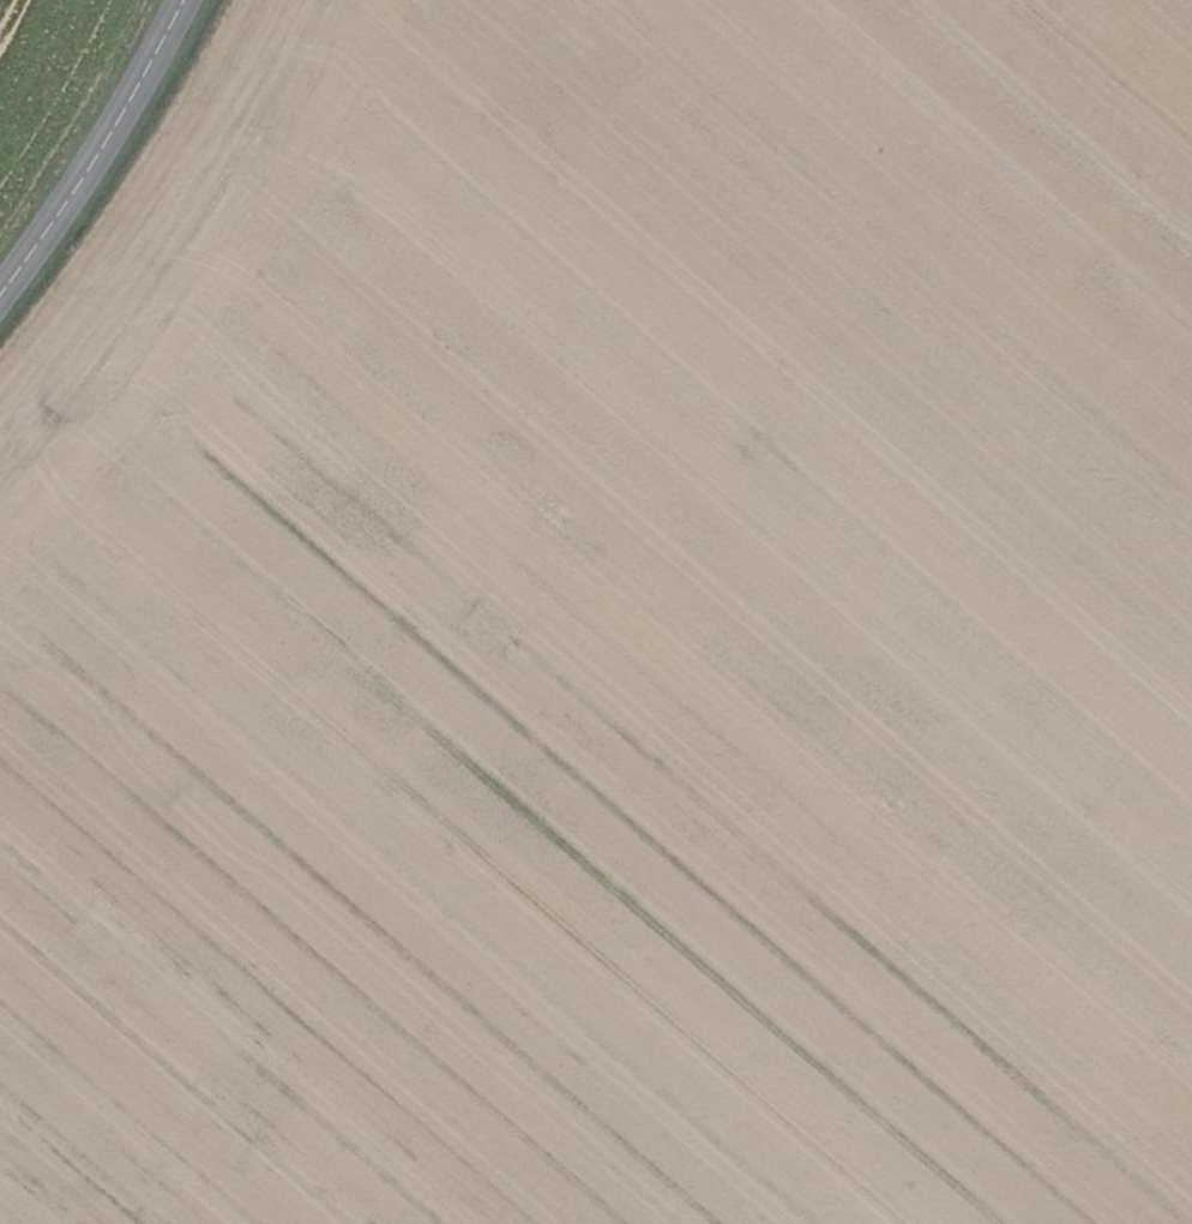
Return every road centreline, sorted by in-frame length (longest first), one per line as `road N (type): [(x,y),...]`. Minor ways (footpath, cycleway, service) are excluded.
road 1 (tertiary): [(0,306),(113,143),(191,0)]

